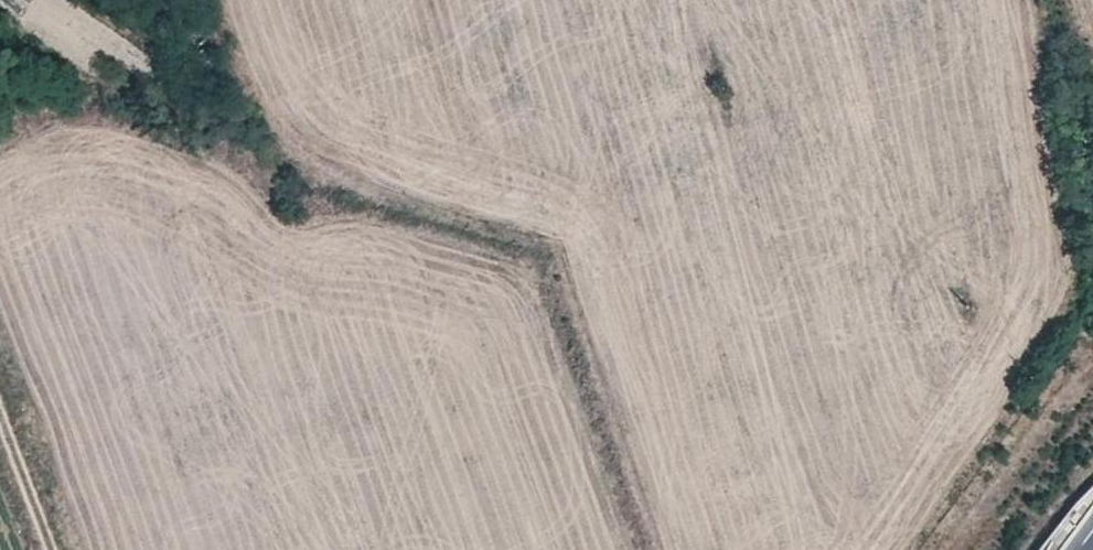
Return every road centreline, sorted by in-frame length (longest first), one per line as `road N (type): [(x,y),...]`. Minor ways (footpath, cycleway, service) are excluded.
road 1 (track): [(938,549),(1064,387),(1092,371)]
road 2 (track): [(55,549),(0,404)]

